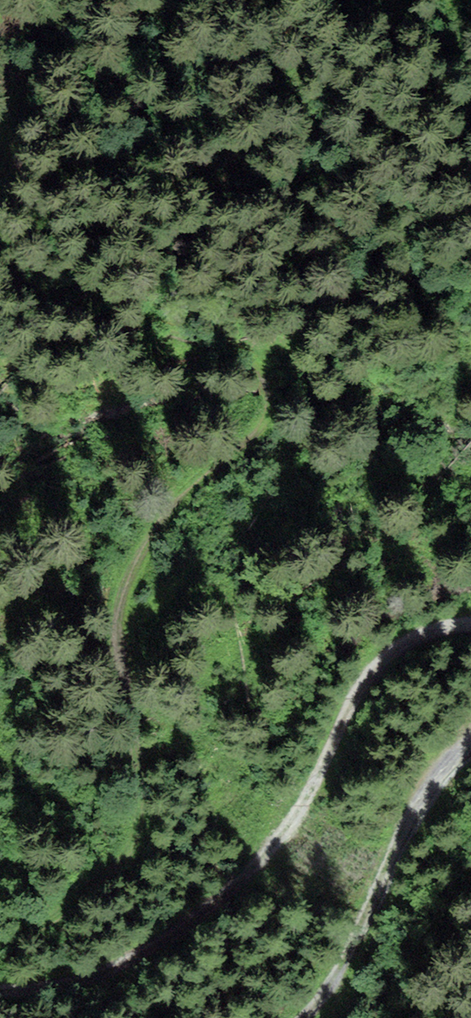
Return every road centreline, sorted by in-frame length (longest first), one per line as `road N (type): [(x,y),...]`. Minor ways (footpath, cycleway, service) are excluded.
road 1 (track): [(0,278),(252,365),(269,386),(270,406),(178,495),(130,580),(118,650),(135,746),(134,826),(86,887),(0,943)]
road 2 (track): [(0,988),(60,981),(130,958),(215,906),(299,802),(394,645),(430,626),(470,620)]
road 3 (track): [(470,747),(430,791),(347,956),(301,1017)]
road 4 (track): [(60,0),(31,44),(0,180)]

